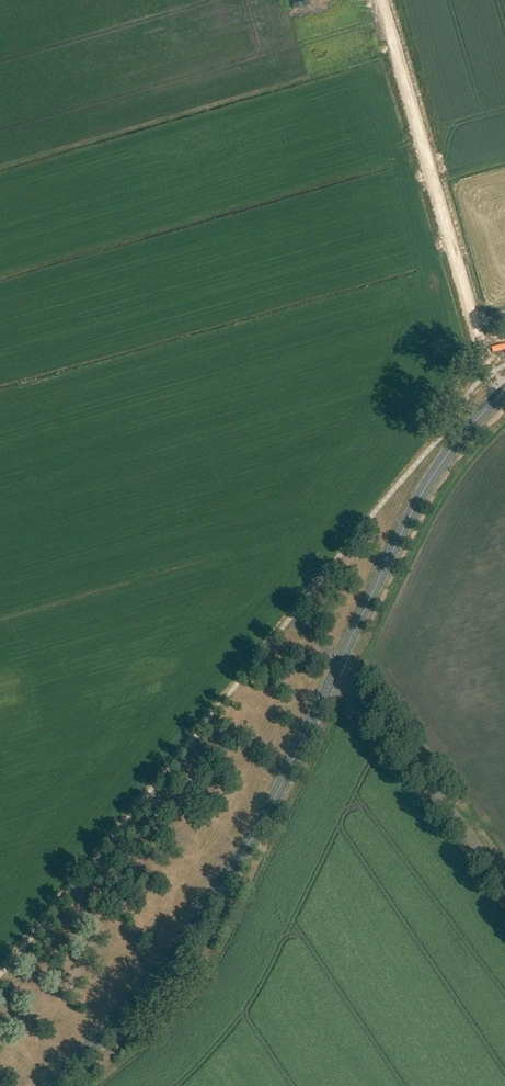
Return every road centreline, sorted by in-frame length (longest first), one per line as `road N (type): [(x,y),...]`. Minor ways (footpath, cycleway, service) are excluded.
road 1 (tertiary): [(45,1085),(155,974),(226,877),(339,662)]
road 2 (unclassified): [(501,397),(381,0)]
road 3 (tertiary): [(339,662),(435,471),(501,397)]
road 4 (unclassified): [(504,877),(339,662)]

